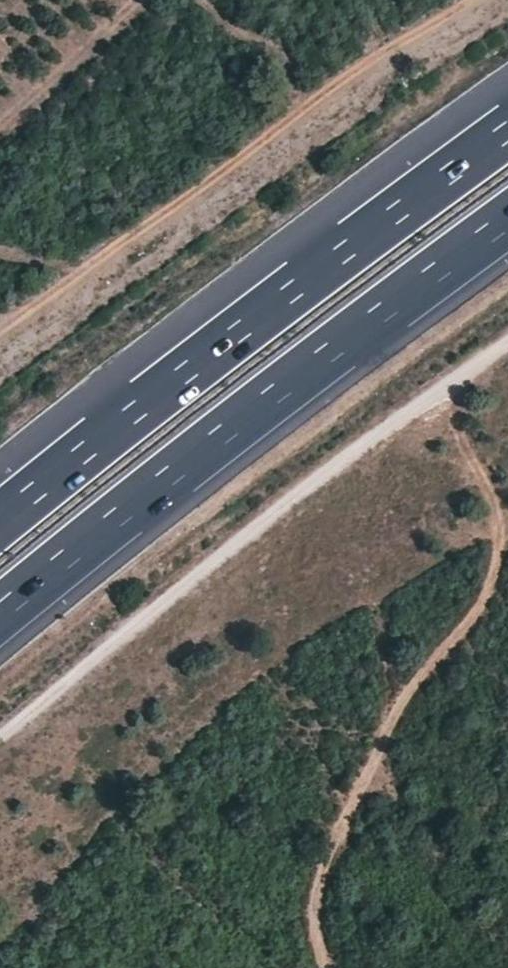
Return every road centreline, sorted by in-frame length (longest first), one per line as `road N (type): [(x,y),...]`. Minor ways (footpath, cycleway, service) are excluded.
road 1 (track): [(507,351),(389,427),(0,752)]
road 2 (motorway): [(0,611),(507,216)]
road 3 (motorway): [(507,125),(0,520)]
road 4 (track): [(470,0),(347,74),(0,332)]

